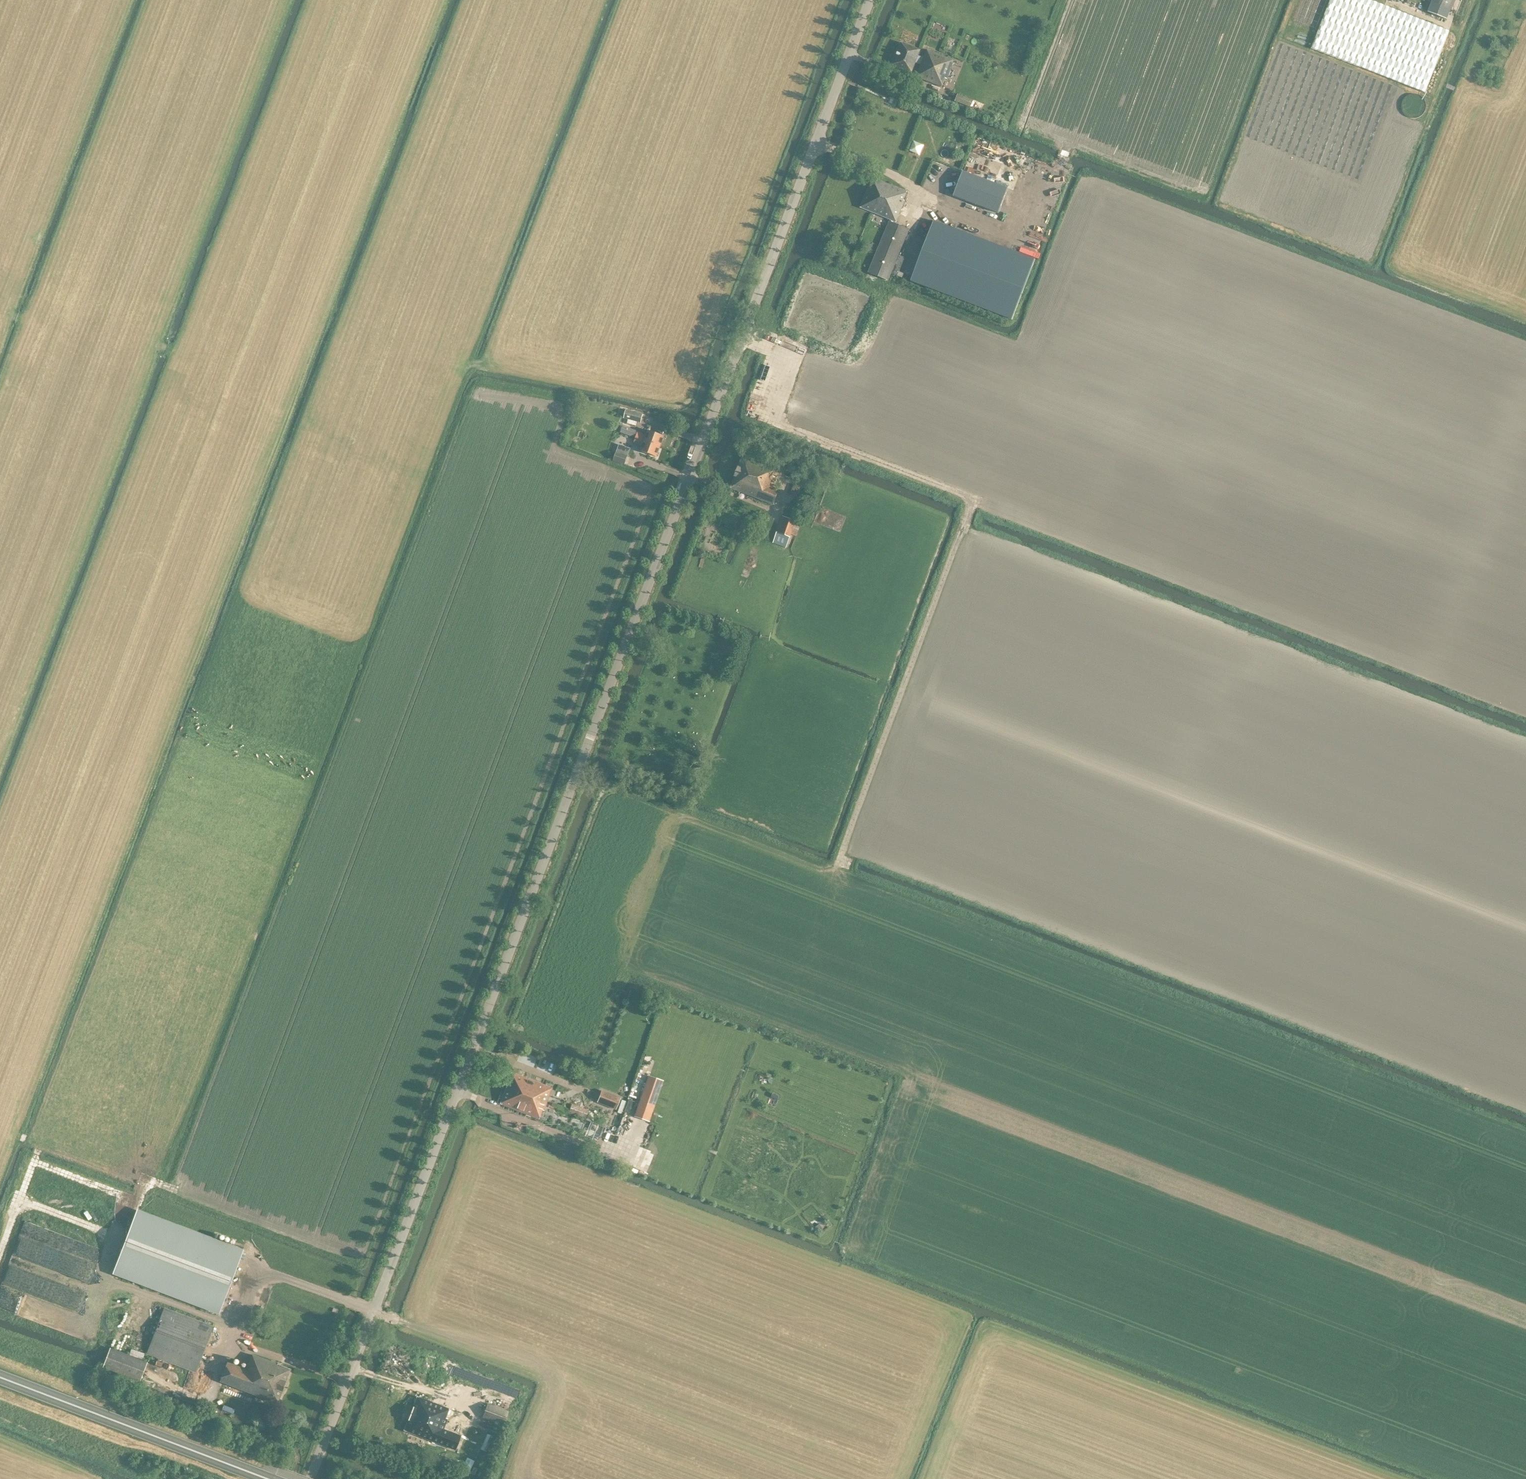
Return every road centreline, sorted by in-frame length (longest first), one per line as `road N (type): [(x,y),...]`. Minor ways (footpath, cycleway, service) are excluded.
road 1 (unclassified): [(869,0),(310,1478)]
road 2 (trunk): [(271,1478),(0,1377)]

